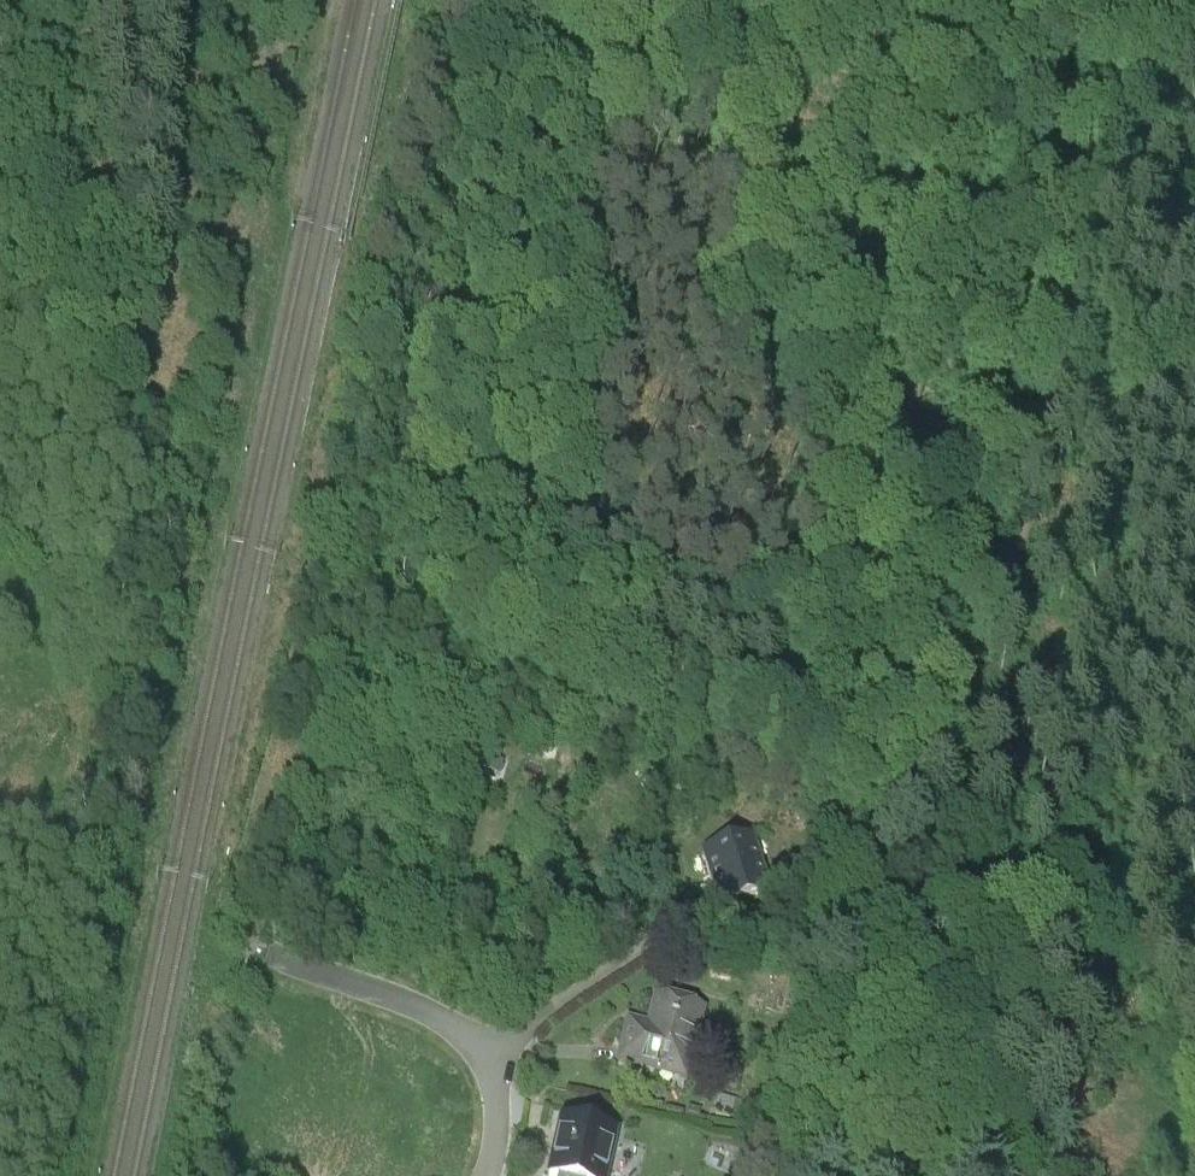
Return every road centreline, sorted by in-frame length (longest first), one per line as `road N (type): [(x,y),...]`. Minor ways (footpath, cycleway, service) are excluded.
road 1 (track): [(1087,0),(1063,166),(1070,321),(1056,441),(962,708)]
road 2 (residential): [(489,1175),(496,1097),(481,1056),(462,1038),(270,962)]

